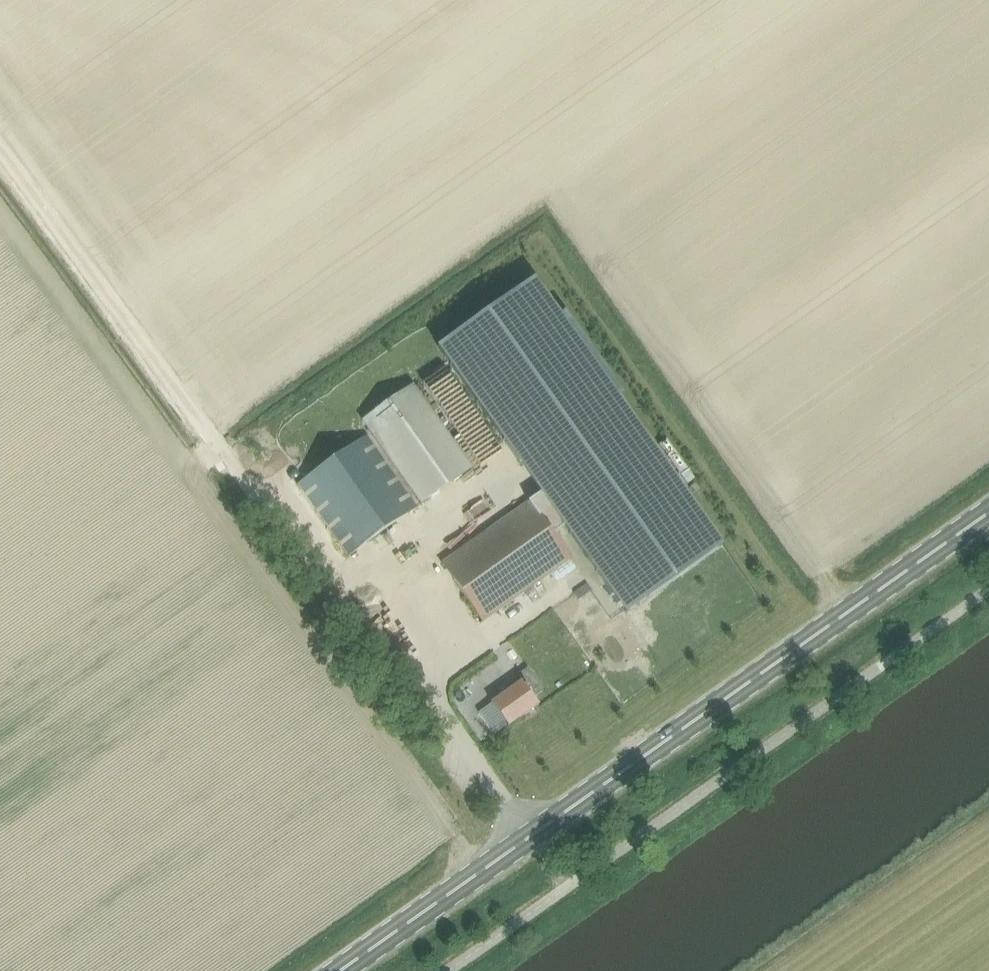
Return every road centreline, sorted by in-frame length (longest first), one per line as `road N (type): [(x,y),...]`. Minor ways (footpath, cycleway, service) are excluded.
road 1 (primary): [(342,970),(988,515)]

